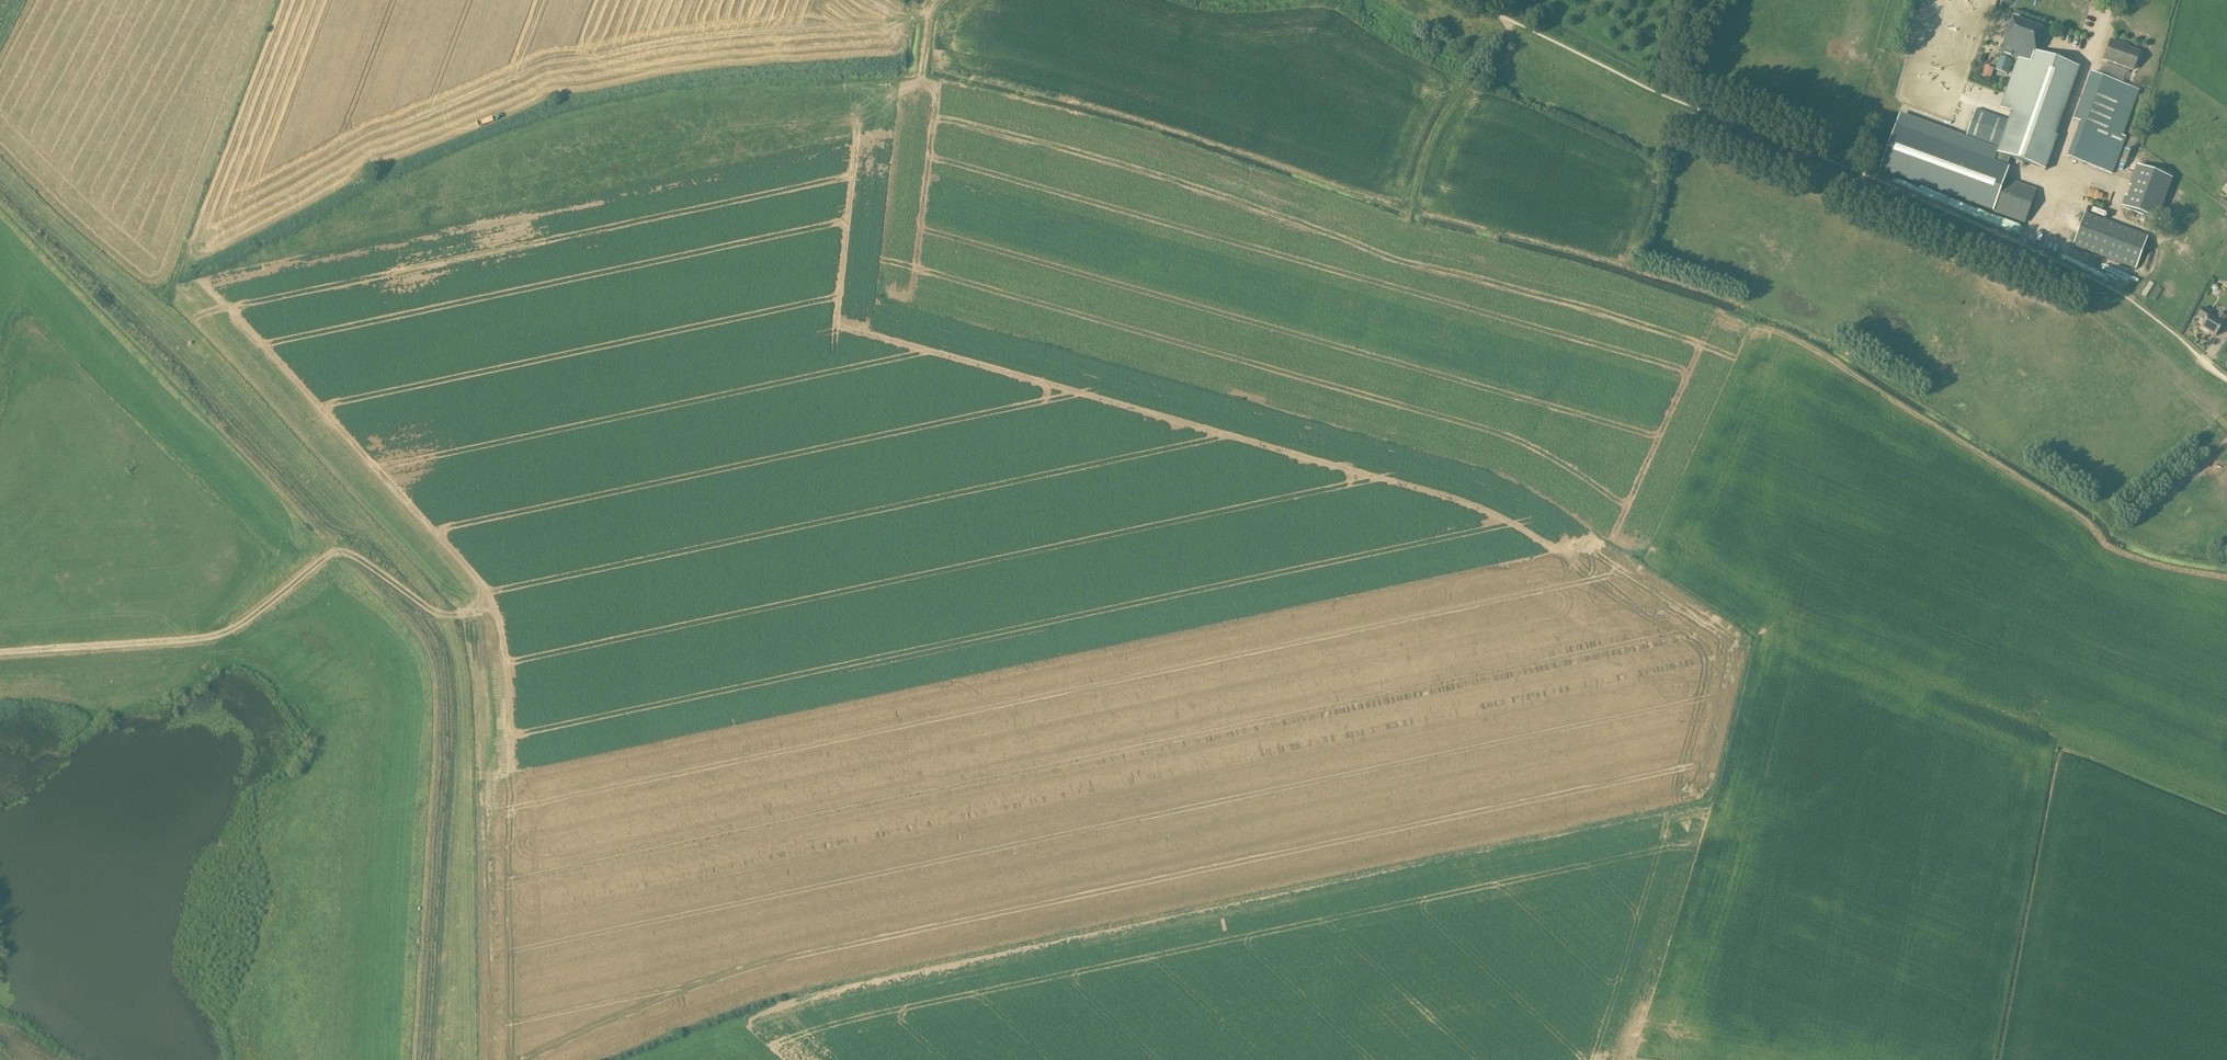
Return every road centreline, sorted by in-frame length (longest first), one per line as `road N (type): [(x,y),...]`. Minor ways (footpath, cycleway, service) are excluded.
road 1 (track): [(1508,18),(1503,48),(1435,121),(1404,221)]

